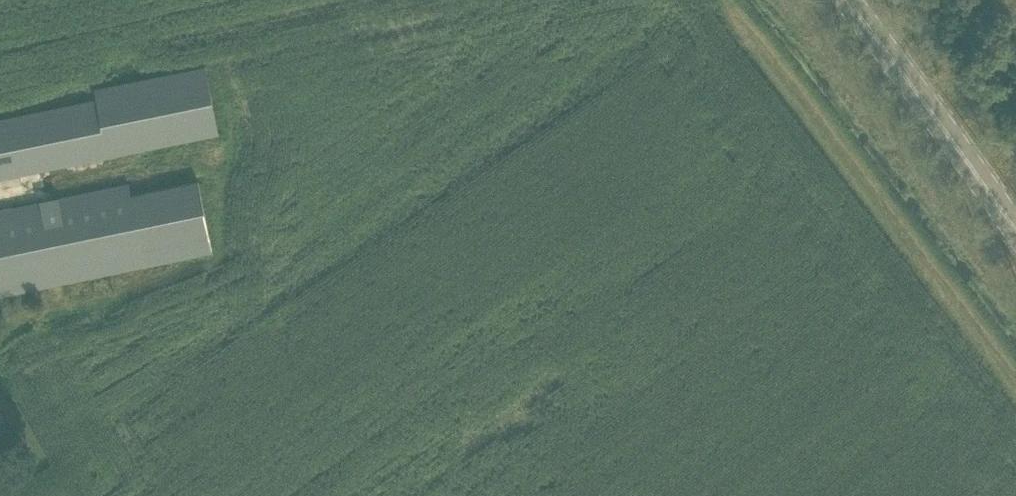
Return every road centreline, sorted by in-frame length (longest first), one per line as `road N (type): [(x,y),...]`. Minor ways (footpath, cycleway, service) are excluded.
road 1 (primary): [(1015,246),(842,0)]

